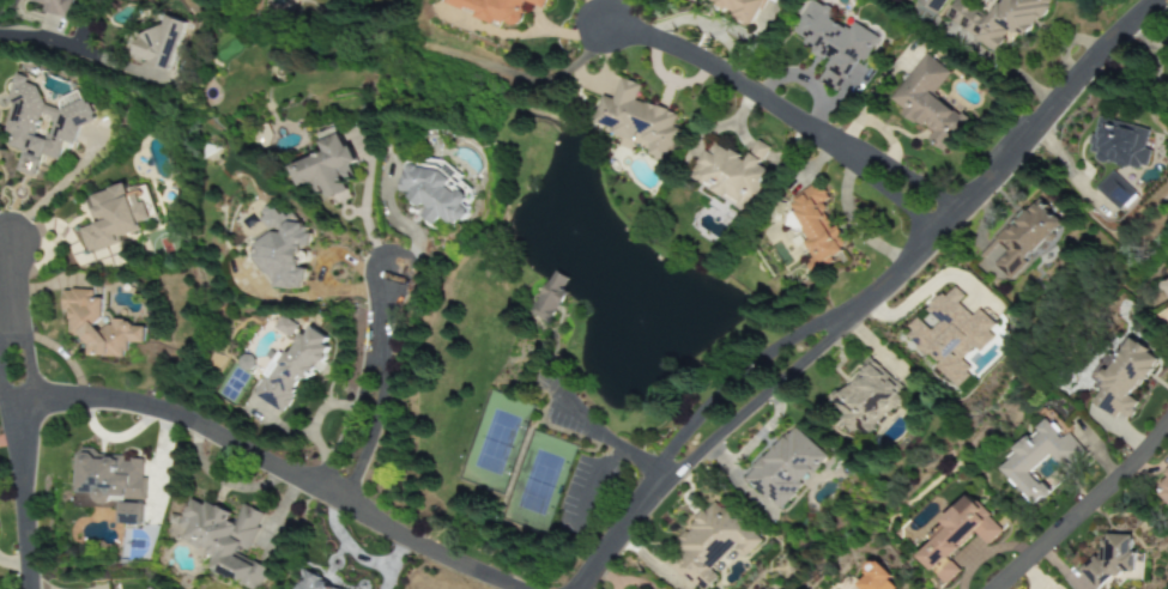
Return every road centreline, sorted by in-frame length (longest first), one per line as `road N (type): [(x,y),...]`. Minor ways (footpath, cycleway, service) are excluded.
road 1 (residential): [(511,588),(158,411),(110,400),(12,402)]
road 2 (residential): [(1159,0),(1089,61),(949,217),(852,306)]
road 3 (residential): [(949,217),(680,51),(591,31)]
road 4 (residential): [(852,306),(817,320),(709,402),(660,473)]
road 5 (residential): [(660,473),(692,460),(852,306)]
road 6 (residential): [(1167,415),(998,588)]
road 7 (residential): [(331,499),(371,400),(389,272)]
road 8 (residential): [(12,402),(26,588)]
road 9 (residential): [(12,402),(1,233)]
road 10 (residential): [(660,473),(579,588)]

